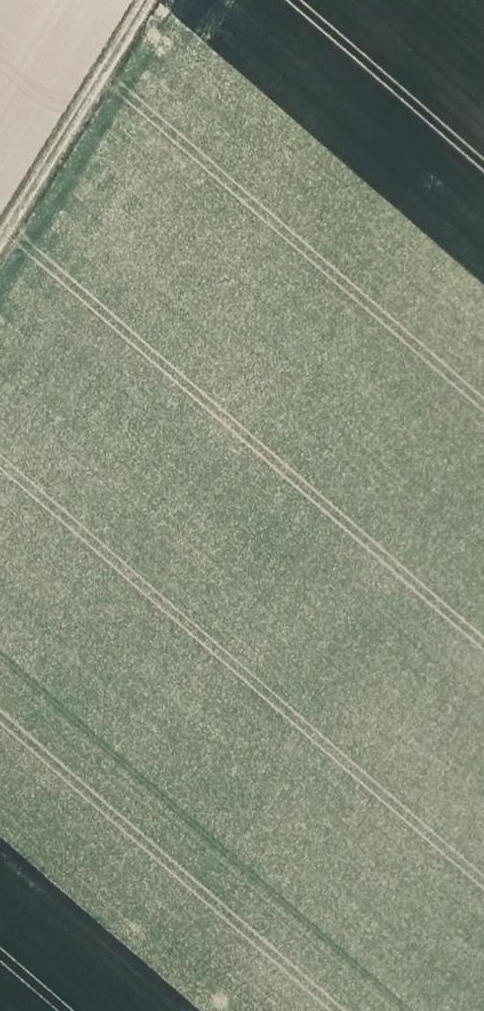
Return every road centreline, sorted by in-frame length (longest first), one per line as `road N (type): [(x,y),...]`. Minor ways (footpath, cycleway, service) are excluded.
road 1 (track): [(145,0),(0,235)]

